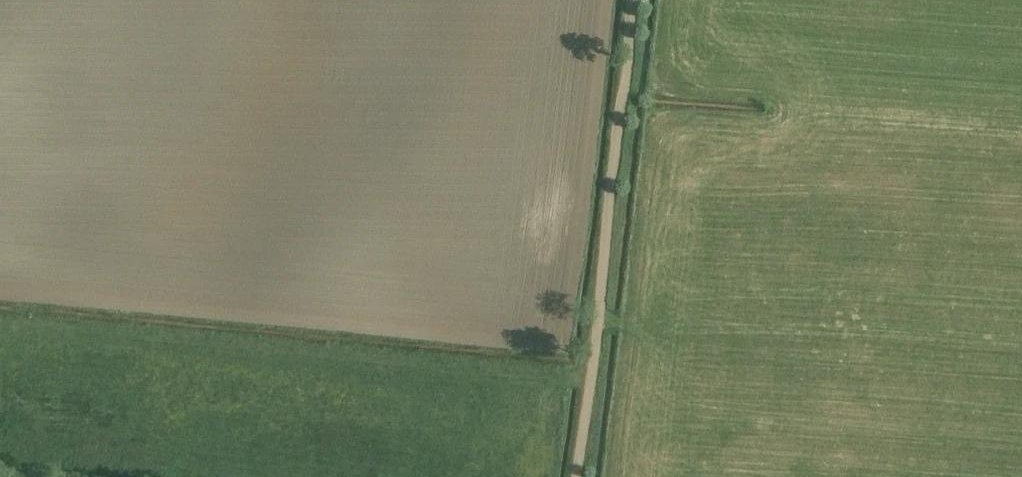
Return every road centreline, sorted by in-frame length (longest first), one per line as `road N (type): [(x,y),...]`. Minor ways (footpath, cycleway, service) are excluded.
road 1 (track): [(633,0),(578,476)]

